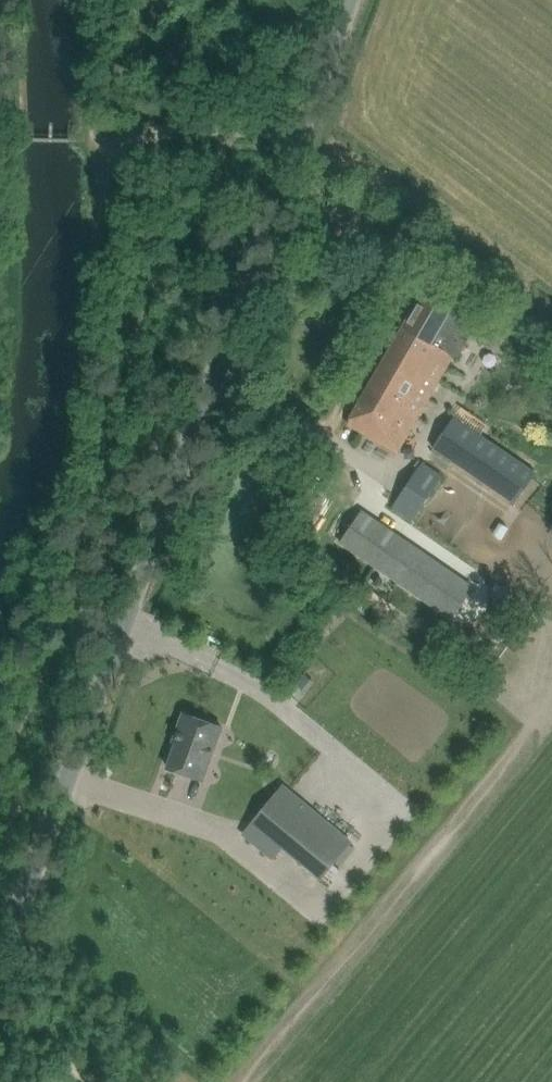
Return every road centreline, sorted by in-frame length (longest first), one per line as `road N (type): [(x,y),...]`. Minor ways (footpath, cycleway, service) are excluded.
road 1 (unclassified): [(0,979),(350,0)]
road 2 (track): [(299,142),(220,124),(113,153)]

